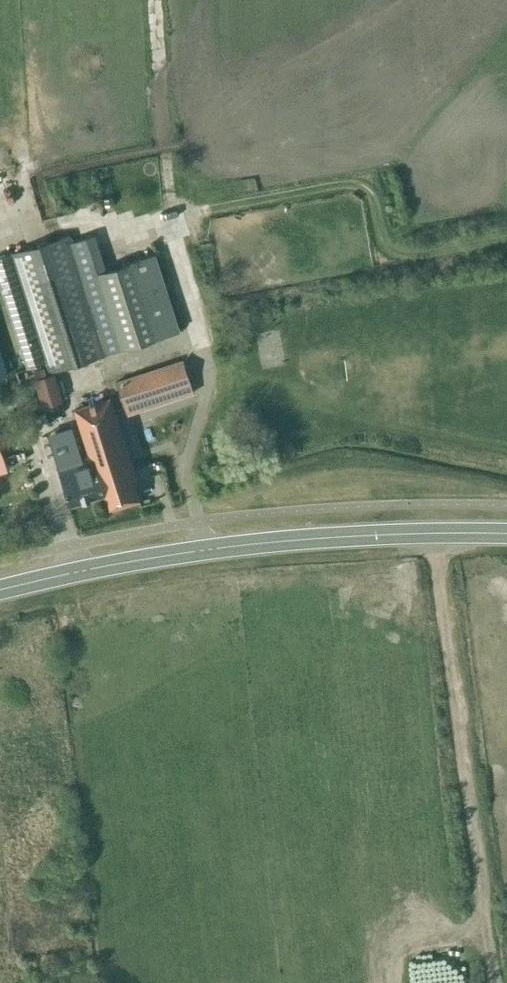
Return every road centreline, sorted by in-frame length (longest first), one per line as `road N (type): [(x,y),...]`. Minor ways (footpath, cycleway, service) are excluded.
road 1 (secondary): [(506,534),(259,544),(0,591)]
road 2 (track): [(497,982),(431,536)]

